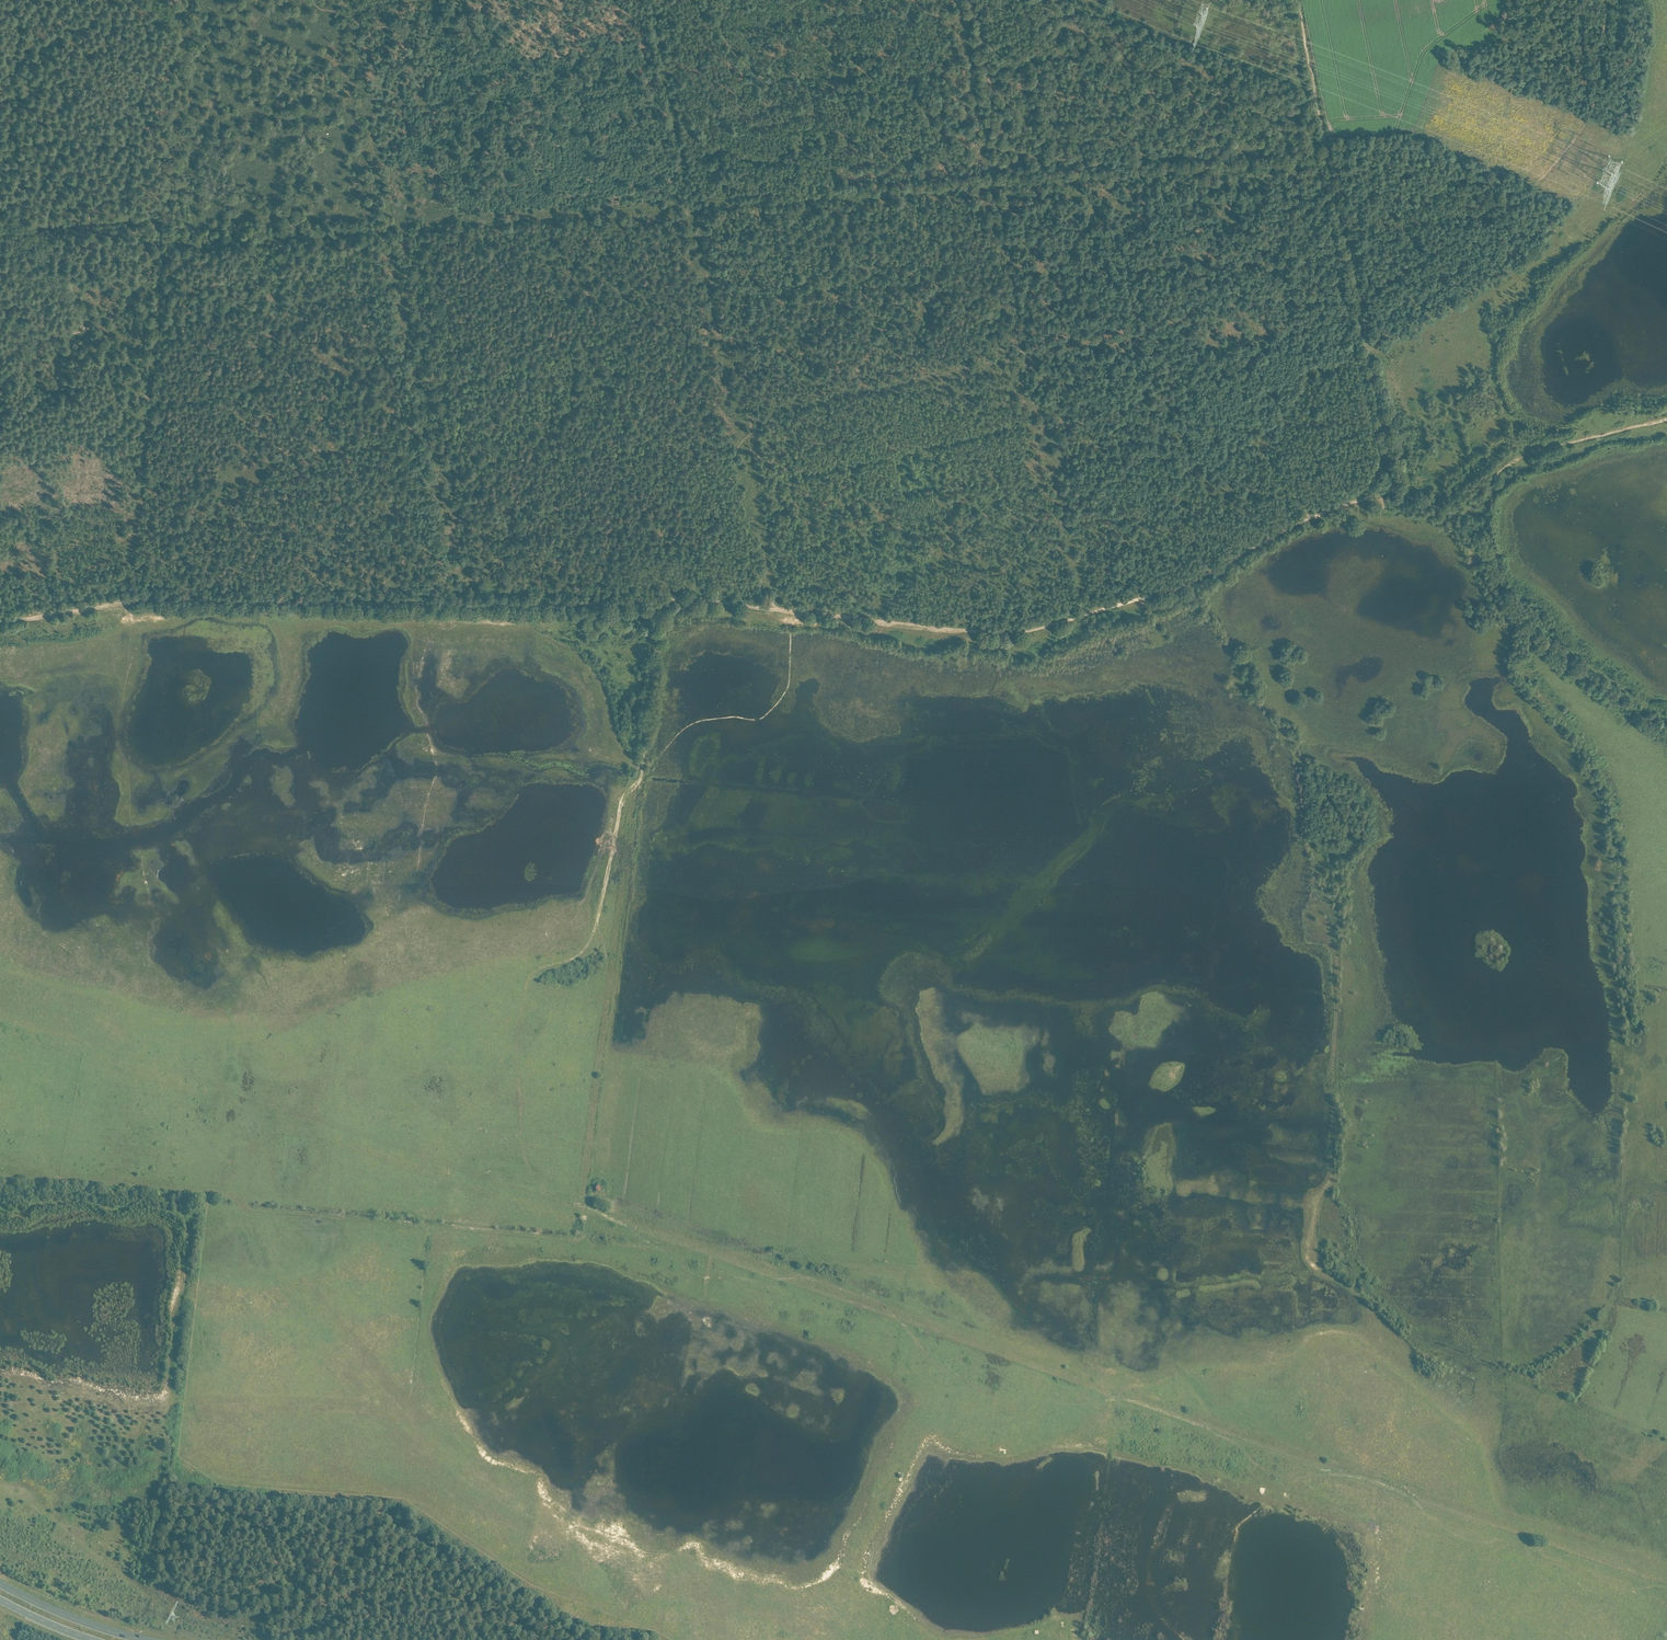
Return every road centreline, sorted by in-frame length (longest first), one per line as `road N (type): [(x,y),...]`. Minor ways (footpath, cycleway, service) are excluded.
road 1 (track): [(759,607),(137,595),(0,623)]
road 2 (track): [(1396,488),(1333,509),(1193,582),(1017,632),(759,607)]
road 3 (track): [(0,1184),(581,1238)]
road 4 (track): [(1298,0),(1358,297)]
road 5 (track): [(1666,419),(1517,455),(1450,513)]
road 6 (track): [(1358,297),(1396,488)]
road 7 (primary): [(149,1639),(62,1614),(0,1583)]

